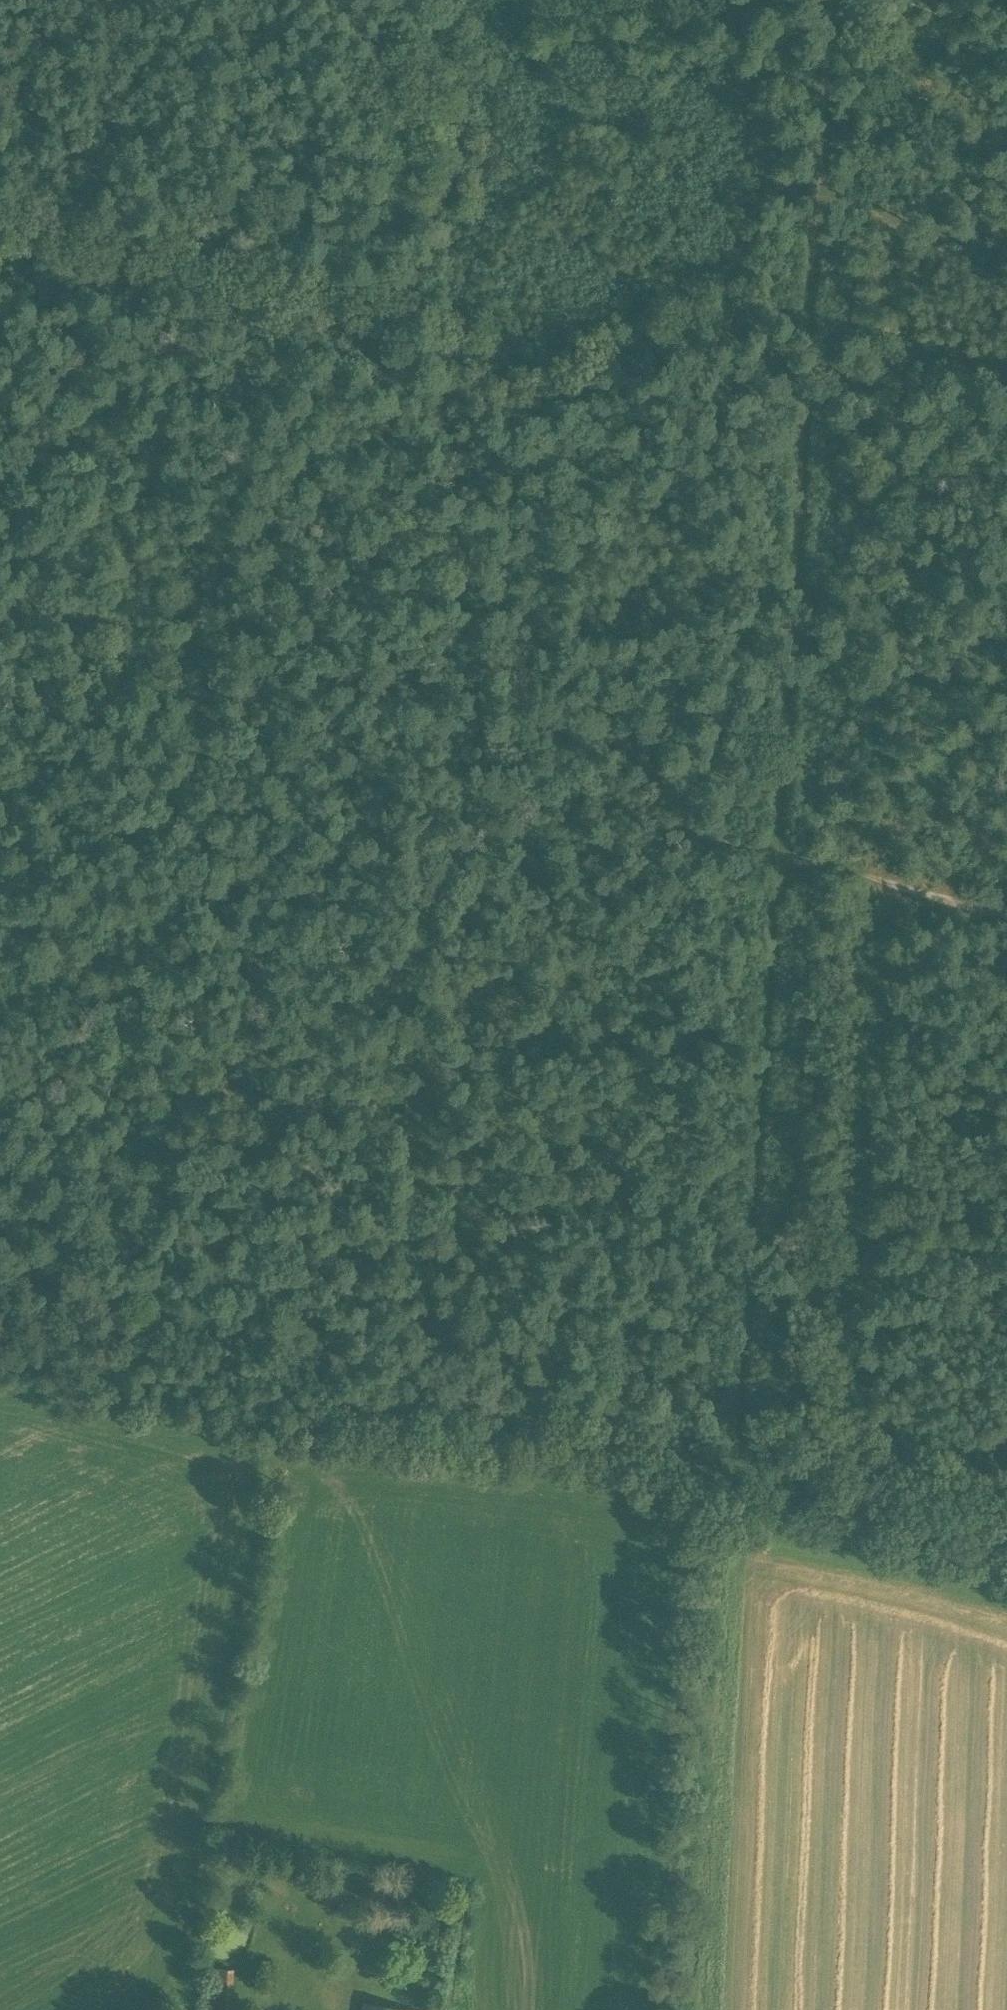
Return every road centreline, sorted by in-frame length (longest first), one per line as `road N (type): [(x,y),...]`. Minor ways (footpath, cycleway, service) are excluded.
road 1 (track): [(782,868),(819,214)]
road 2 (track): [(746,1460),(782,868)]
road 3 (track): [(827,0),(819,214)]

